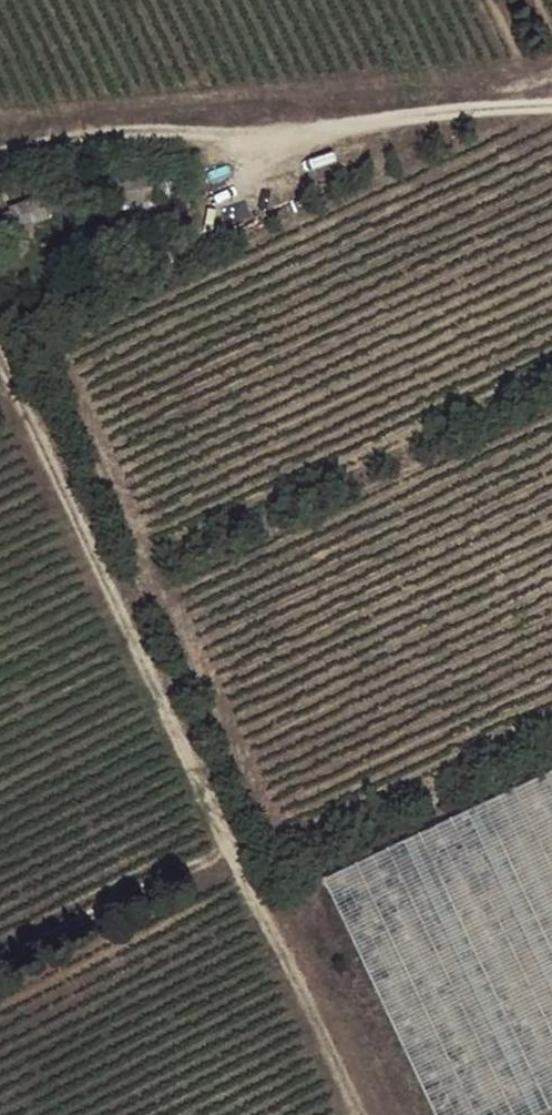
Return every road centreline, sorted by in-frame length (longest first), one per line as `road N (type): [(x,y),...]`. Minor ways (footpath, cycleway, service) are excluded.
road 1 (track): [(360,1114),(0,360)]
road 2 (track): [(551,107),(473,108),(259,135),(117,131),(0,157)]
road 3 (track): [(0,961),(231,844)]

